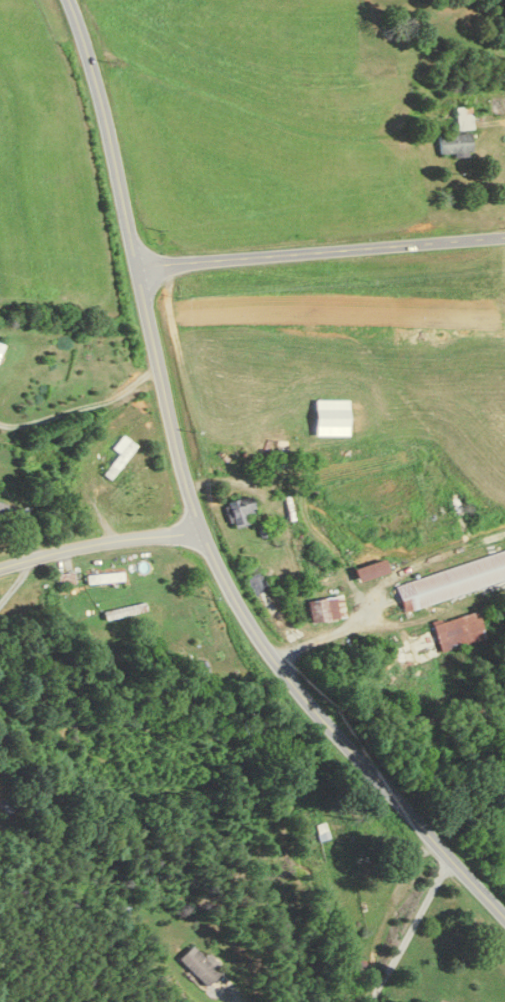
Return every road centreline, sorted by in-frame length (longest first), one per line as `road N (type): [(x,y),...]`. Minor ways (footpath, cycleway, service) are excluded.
road 1 (residential): [(504,916),(308,703),(271,658),(218,567),(171,429),(97,91),(68,0)]
road 2 (residential): [(504,237),(136,266)]
road 3 (residential): [(203,528),(0,567)]
road 4 (residential): [(371,1001),(452,860)]

